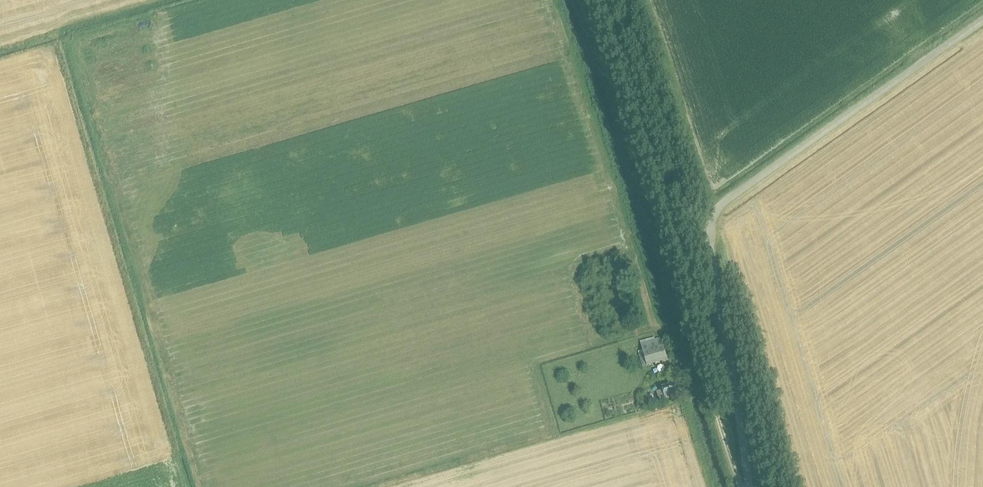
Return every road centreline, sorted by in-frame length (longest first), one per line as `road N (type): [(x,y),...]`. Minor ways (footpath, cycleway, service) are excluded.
road 1 (unclassified): [(748,486),(709,222),(721,203),(982,21)]
road 2 (track): [(588,0),(693,338)]
road 3 (residential): [(743,486),(693,338)]

